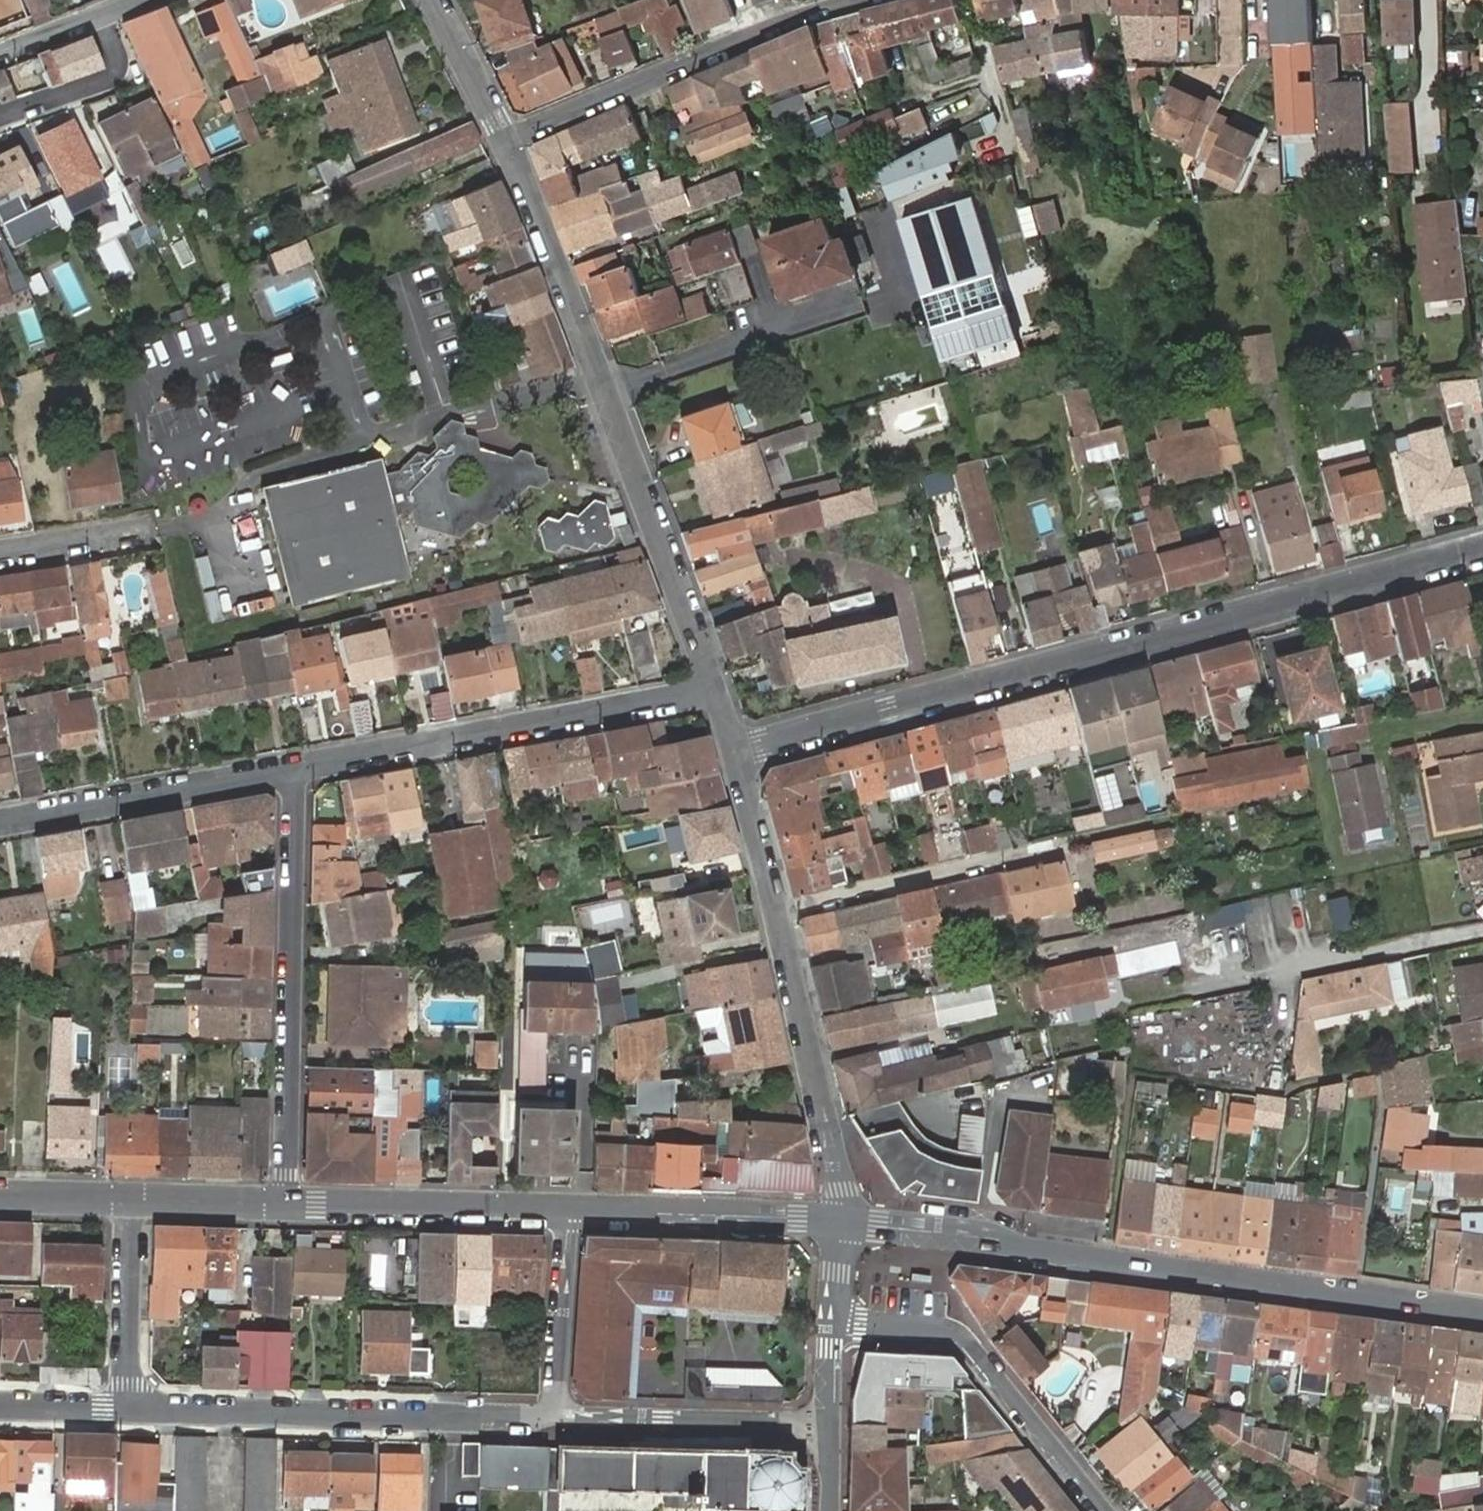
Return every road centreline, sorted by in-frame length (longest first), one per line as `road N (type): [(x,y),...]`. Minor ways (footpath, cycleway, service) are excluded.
road 1 (residential): [(734,749),(1482,551)]
road 2 (tertiary): [(1482,1315),(841,1222)]
road 3 (residential): [(715,686),(507,143)]
road 4 (residential): [(290,769),(287,1203)]
road 5 (residential): [(290,769),(715,686)]
road 6 (residential): [(129,1405),(556,1419)]
road 7 (residential): [(507,143),(855,0)]
road 8 (residential): [(1106,1510),(968,1339),(947,1328),(834,1321)]
road 9 (residential): [(841,1222),(838,1142),(779,911)]
road 10 (residential): [(0,822),(290,769)]
road 11 (residential): [(556,1419),(776,1419),(798,1425),(831,1463)]
road 12 (tertiary): [(287,1203),(568,1209)]
road 13 (unclassified): [(779,911),(1050,845)]
road 14 (tertiary): [(568,1209),(841,1222)]
road 15 (residential): [(556,1419),(568,1209)]
road 16 (residential): [(129,1405),(130,1200)]
road 17 (residential): [(779,911),(734,749)]
road 18 (residential): [(507,143),(434,0)]
road 19 (residential): [(157,528),(0,554)]
road 20 (tertiary): [(130,1200),(287,1203)]
road 21 (residential): [(0,52),(134,0)]
road 22 (residential): [(834,1321),(831,1463)]
road 23 (tertiary): [(0,1196),(130,1200)]
road 24 (residential): [(0,1403),(129,1405)]

